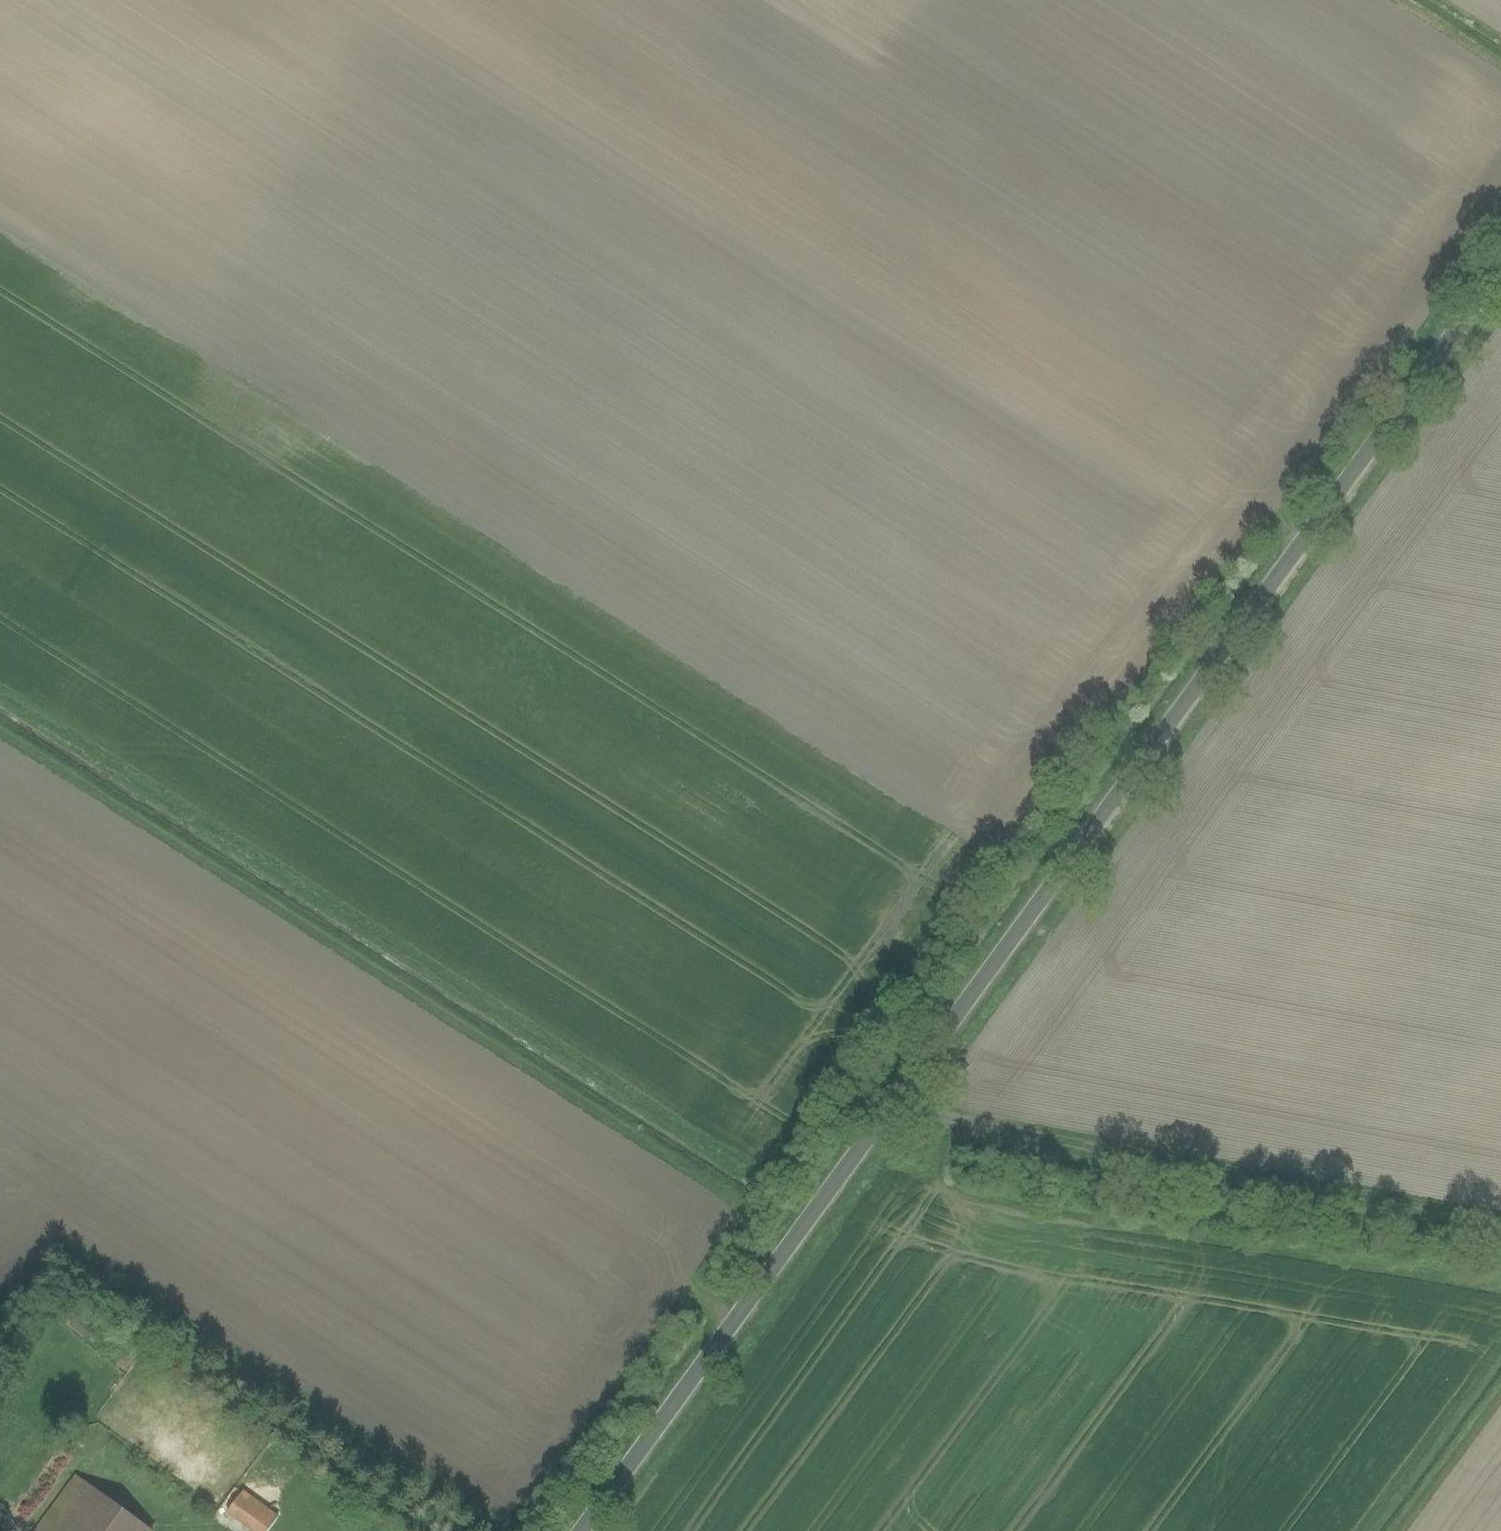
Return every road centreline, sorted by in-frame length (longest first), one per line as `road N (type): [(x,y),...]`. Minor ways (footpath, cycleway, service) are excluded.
road 1 (tertiary): [(581,1530),(1500,280)]

